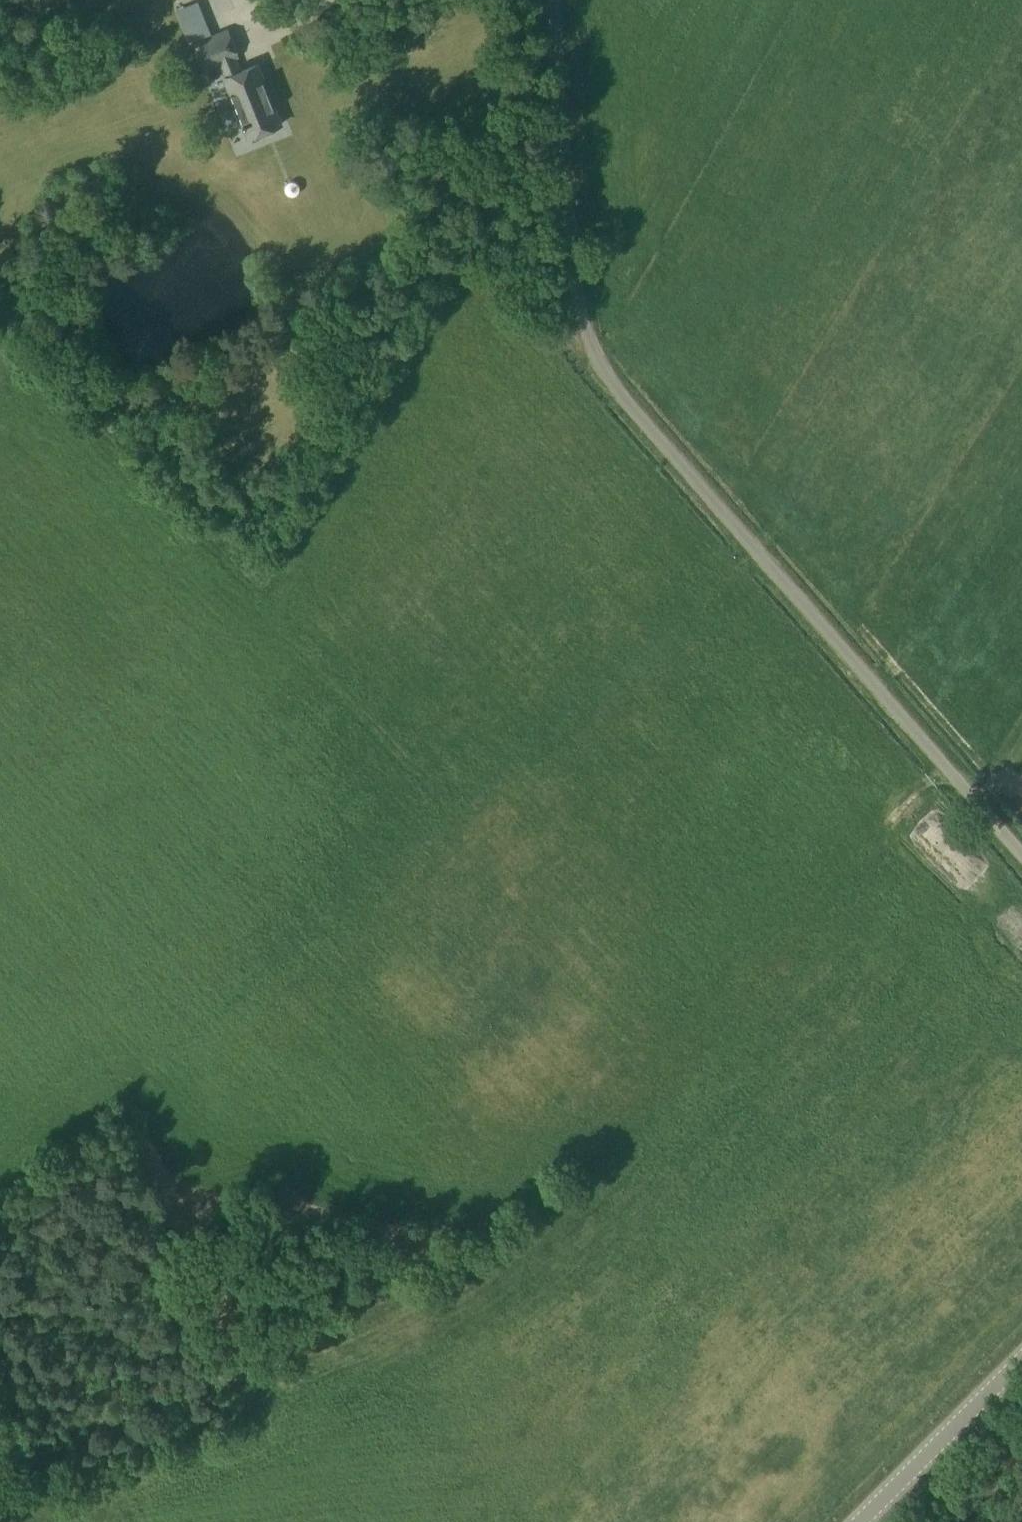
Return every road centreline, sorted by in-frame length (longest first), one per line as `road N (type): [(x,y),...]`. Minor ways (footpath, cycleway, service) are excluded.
road 1 (unclassified): [(1021,852),(634,409),(594,349),(578,301),(556,0)]
road 2 (tertiary): [(862,1521),(1021,1361)]

